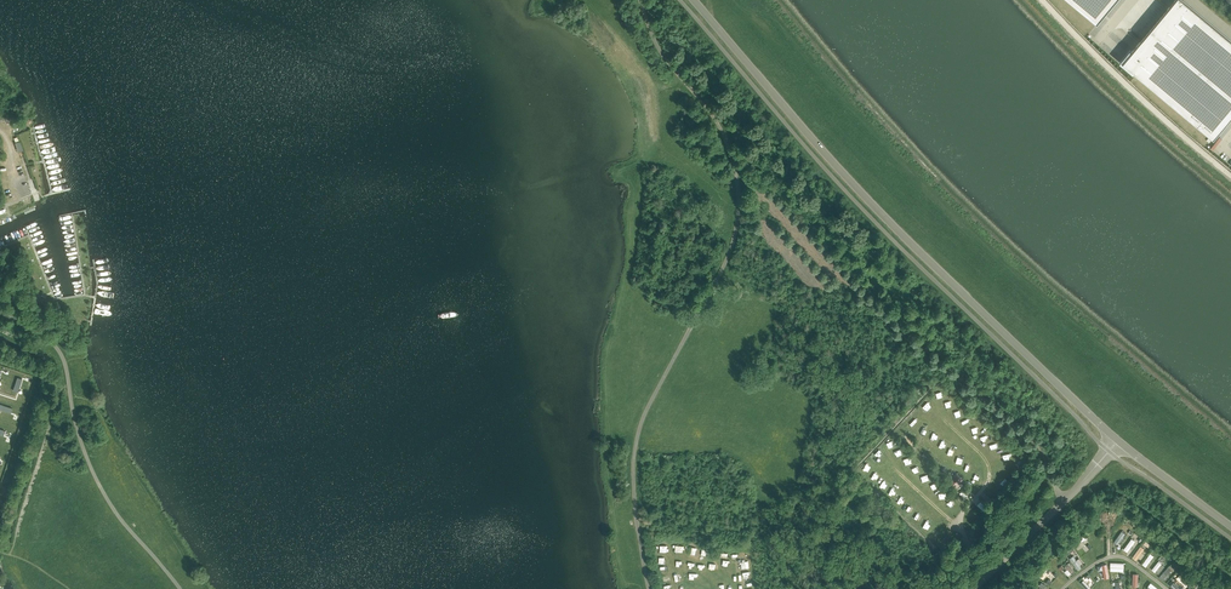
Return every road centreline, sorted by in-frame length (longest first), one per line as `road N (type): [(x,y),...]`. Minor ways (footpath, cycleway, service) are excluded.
road 1 (unclassified): [(1118,440),(853,184),(694,0)]
road 2 (unclassified): [(973,588),(1118,440)]
road 3 (unclassified): [(1230,527),(1118,440)]

